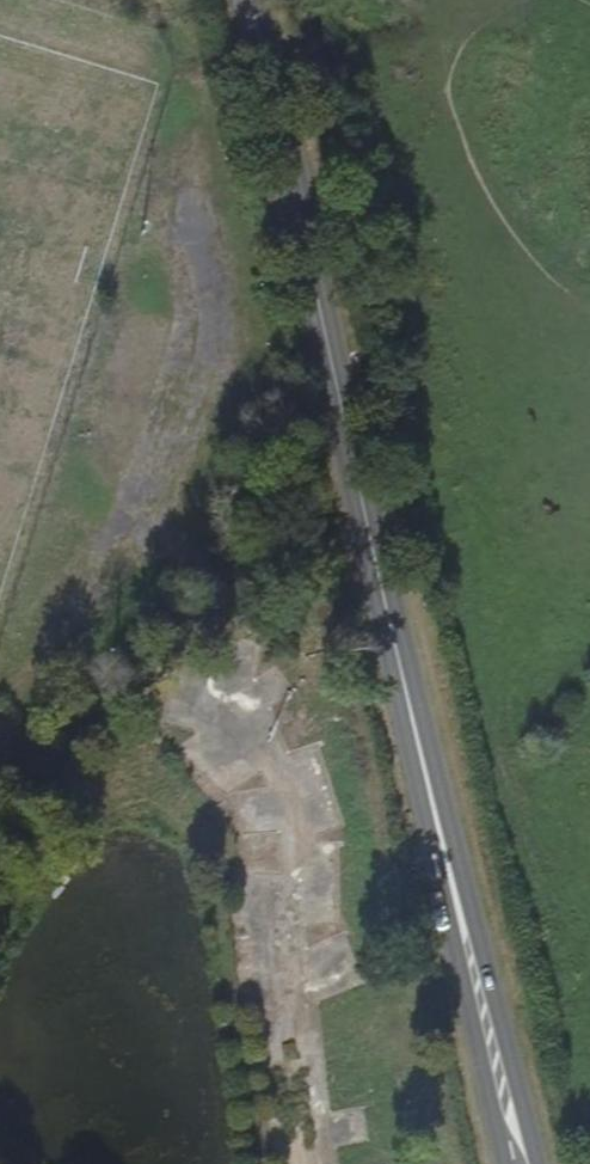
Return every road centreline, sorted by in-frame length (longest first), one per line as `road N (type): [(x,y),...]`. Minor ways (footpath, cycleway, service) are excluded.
road 1 (primary): [(518,1163),(364,529),(250,0)]

